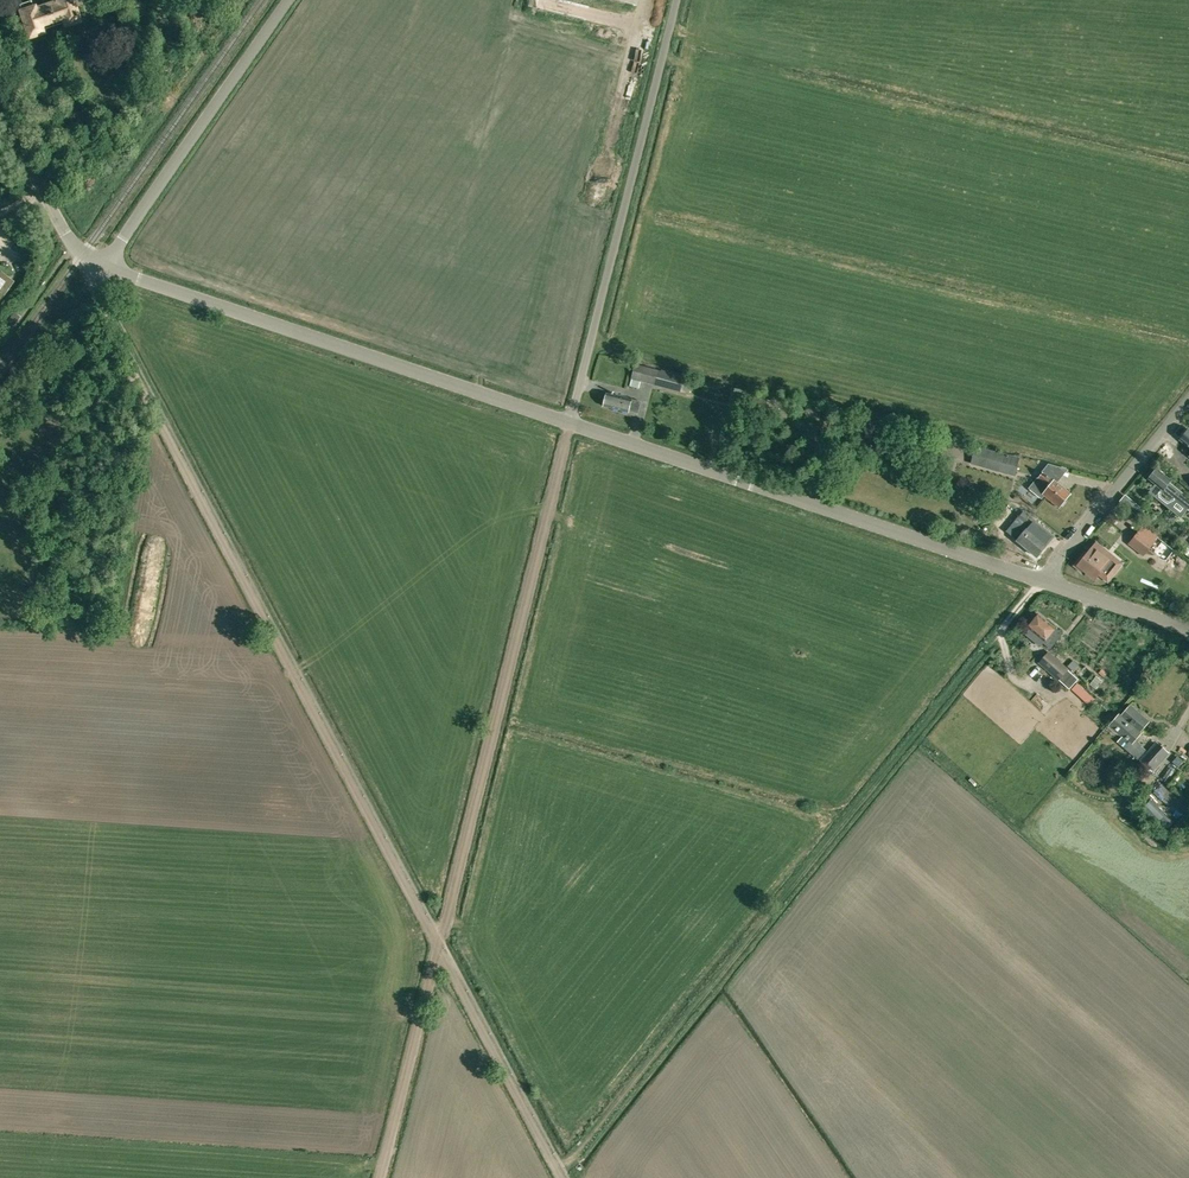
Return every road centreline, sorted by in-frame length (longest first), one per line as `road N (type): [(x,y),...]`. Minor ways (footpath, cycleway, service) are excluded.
road 1 (track): [(559,1174),(1041,580)]
road 2 (track): [(440,948),(94,293),(98,272)]
road 3 (track): [(440,948),(568,423)]
road 4 (tertiary): [(1041,580),(568,423)]
road 5 (tertiary): [(568,423),(102,266)]
road 6 (unclassified): [(568,423),(676,0)]
road 7 (tertiary): [(102,266),(289,0)]
road 8 (track): [(559,1174),(440,948)]
road 9 (track): [(382,1177),(440,948)]
road 10 (unclassified): [(1041,580),(1188,397)]
road 11 (tertiary): [(102,266),(74,245),(0,110)]
road 12 (tertiary): [(1188,629),(1041,580)]

